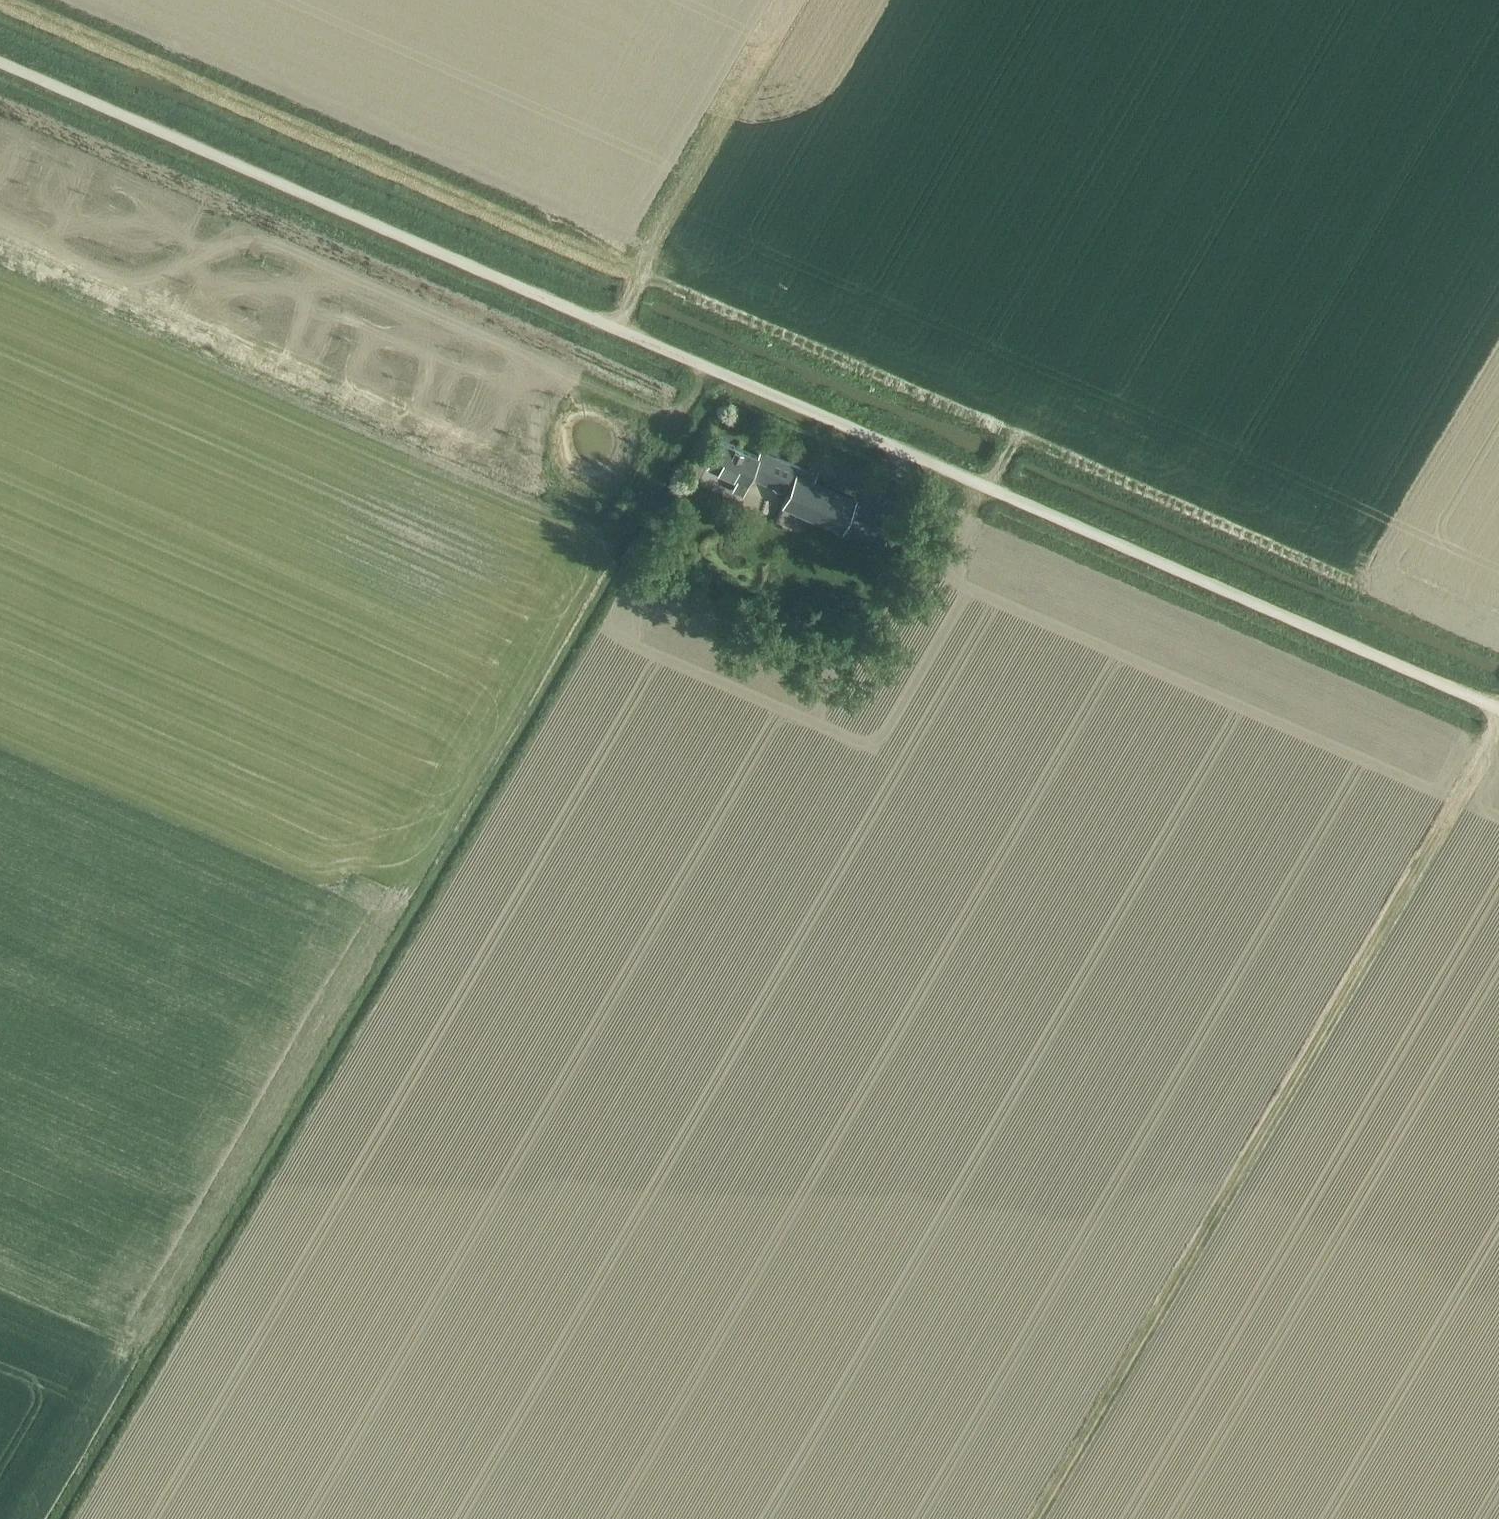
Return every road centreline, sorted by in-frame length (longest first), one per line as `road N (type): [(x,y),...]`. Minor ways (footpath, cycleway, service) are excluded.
road 1 (unclassified): [(1498,709),(0,55)]
road 2 (track): [(1498,719),(1034,1518)]

